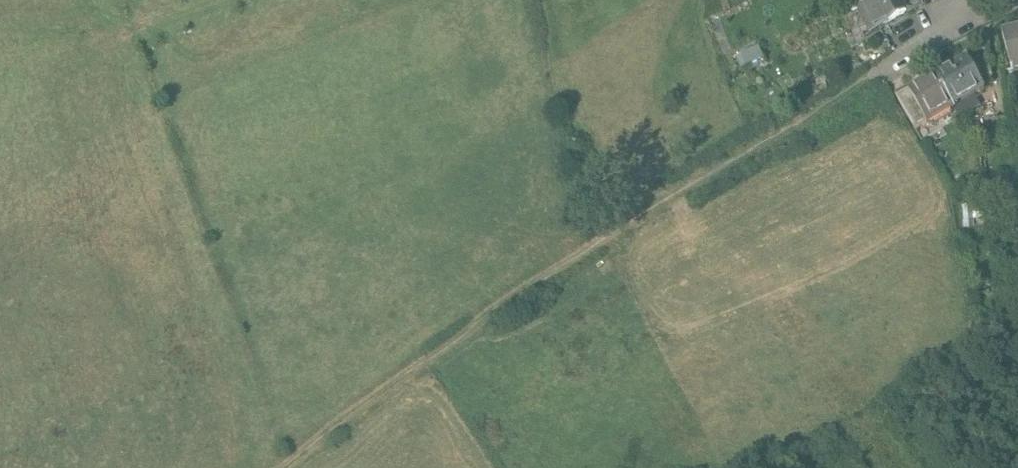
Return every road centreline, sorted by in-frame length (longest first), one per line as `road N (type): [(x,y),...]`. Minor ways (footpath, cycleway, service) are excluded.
road 1 (track): [(878,79),(556,265),(273,467)]
road 2 (residential): [(878,79),(985,5)]

